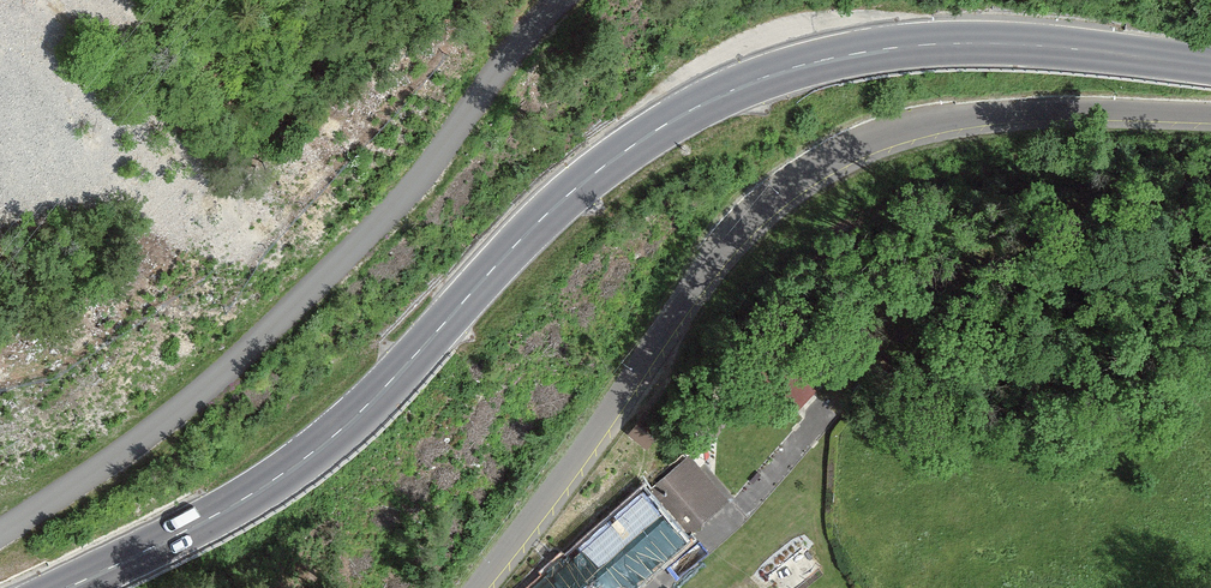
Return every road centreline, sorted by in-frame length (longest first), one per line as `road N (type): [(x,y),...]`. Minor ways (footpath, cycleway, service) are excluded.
road 1 (secondary): [(58,587),(200,522),(294,462),(363,402),(541,215),(662,124),(723,92),(791,68),(933,45),(1210,68)]
road 2 (tertiary): [(1210,115),(982,113),(854,142),(784,184),(688,286),(615,402),(475,587)]
road 3 (unclassified): [(565,0),(511,48),(400,200),(225,373),(154,432),(0,532)]

